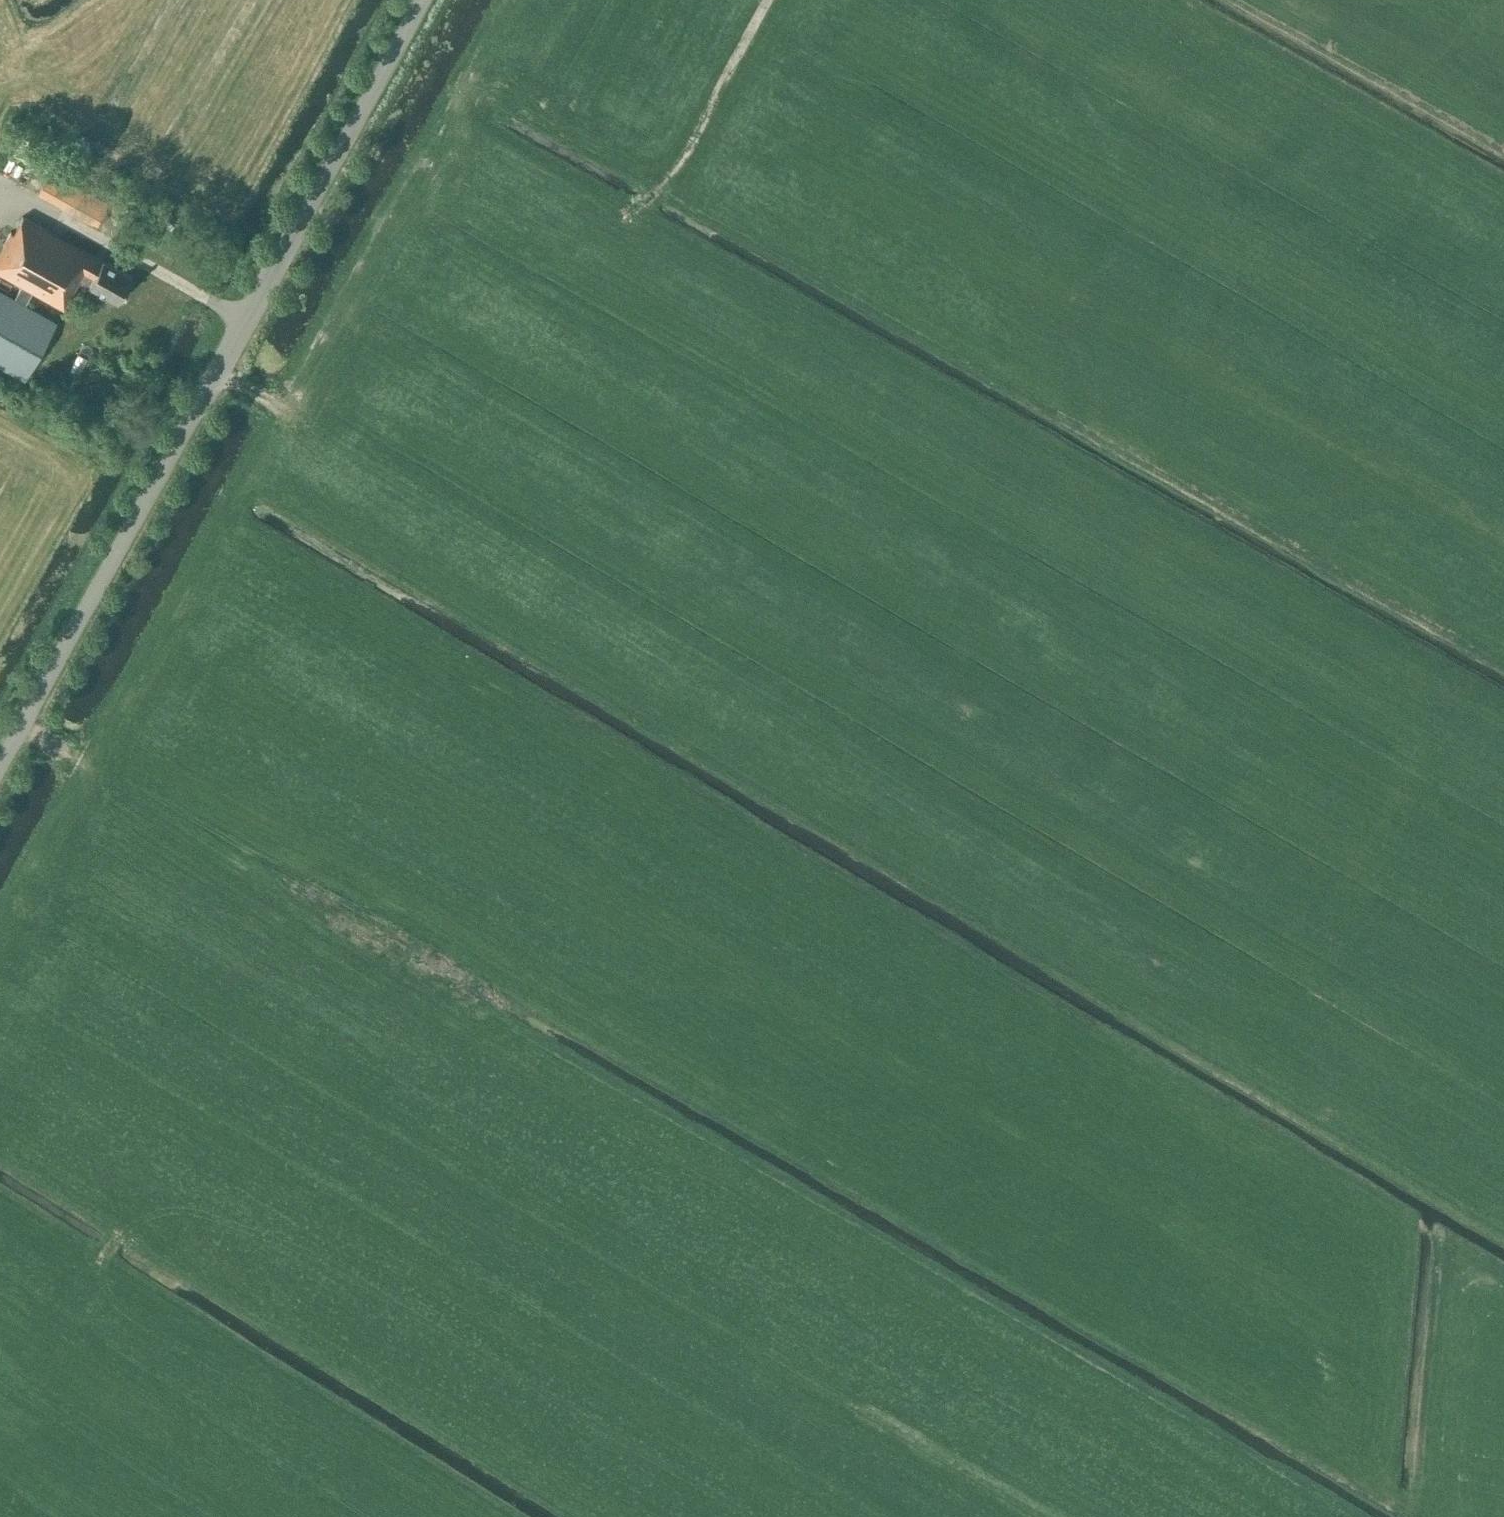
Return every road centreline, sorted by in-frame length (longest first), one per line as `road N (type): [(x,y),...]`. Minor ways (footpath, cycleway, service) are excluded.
road 1 (tertiary): [(0,782),(431,0)]

